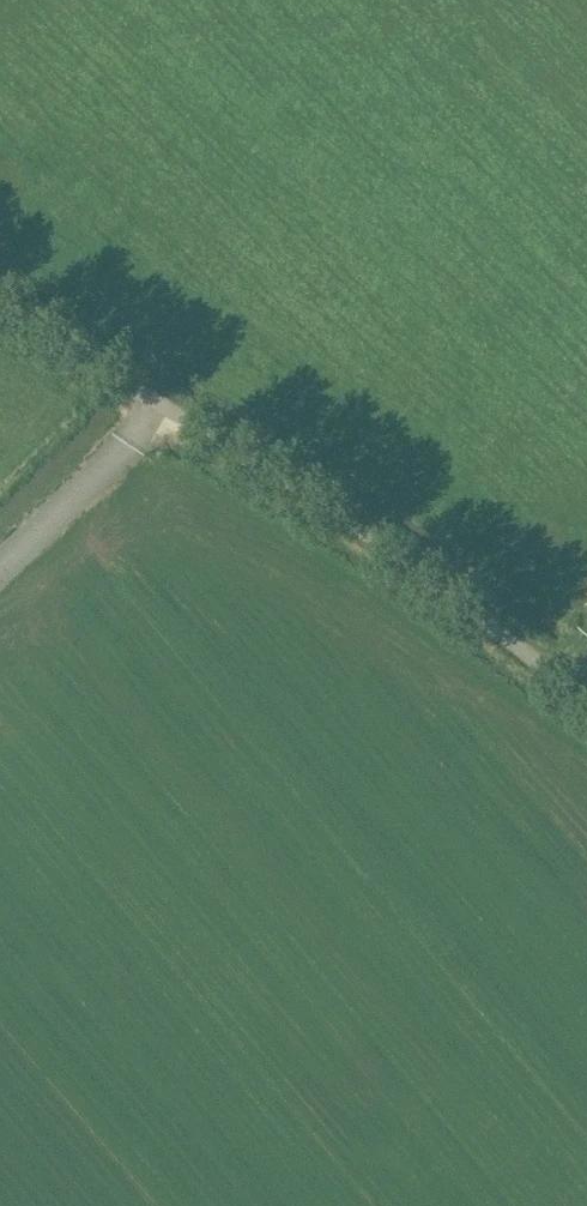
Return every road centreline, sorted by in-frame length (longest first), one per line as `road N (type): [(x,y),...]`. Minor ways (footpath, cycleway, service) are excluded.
road 1 (unclassified): [(586,702),(290,489),(0,324)]

